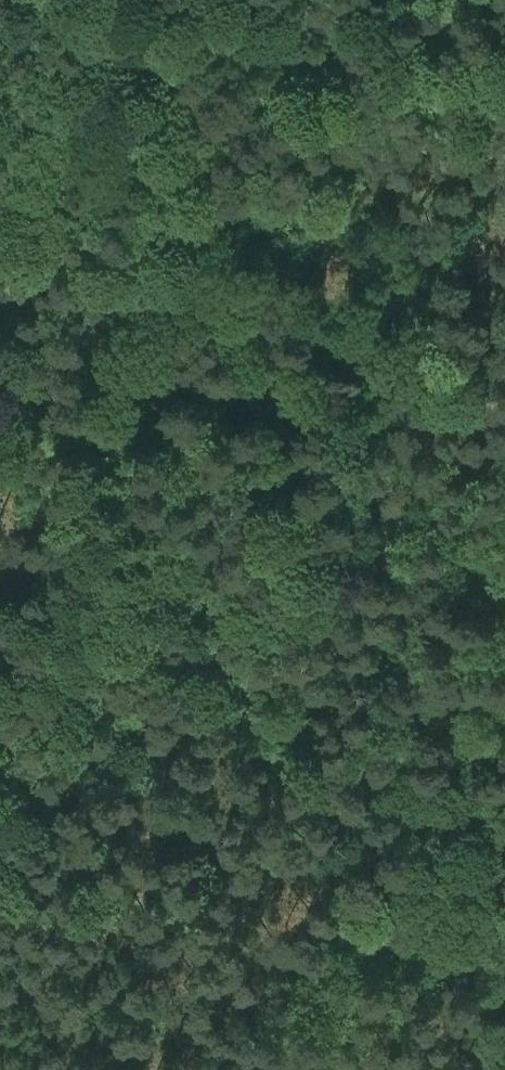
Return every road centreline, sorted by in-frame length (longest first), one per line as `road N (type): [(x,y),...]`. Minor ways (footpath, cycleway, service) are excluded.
road 1 (track): [(0,599),(112,306),(0,244)]

